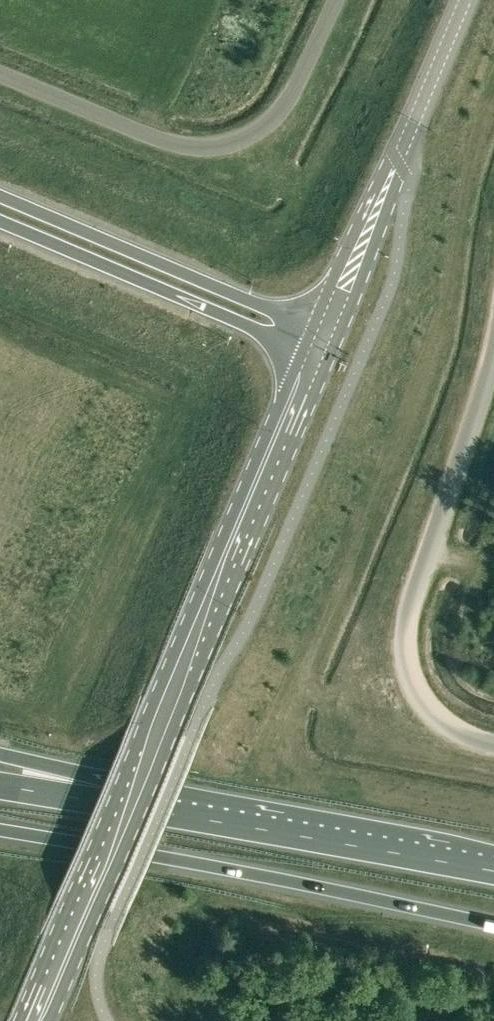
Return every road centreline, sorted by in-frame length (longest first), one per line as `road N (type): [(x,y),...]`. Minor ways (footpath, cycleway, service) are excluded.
road 1 (primary): [(35,1020),(313,356)]
road 2 (trunk): [(0,832),(493,925)]
road 3 (unclassified): [(493,743),(438,722),(415,692),(406,649),(408,614),(493,342)]
road 4 (unclassified): [(0,75),(168,142),(220,149),(268,127),(334,0)]
road 5 (unclassified): [(324,330),(466,0)]
road 6 (trunk): [(324,330),(0,195)]
road 7 (trunk): [(0,224),(313,356)]
road 8 (trunk): [(493,871),(201,817)]
road 9 (trunk): [(201,817),(0,755)]
road 10 (trunk): [(201,817),(0,786)]

